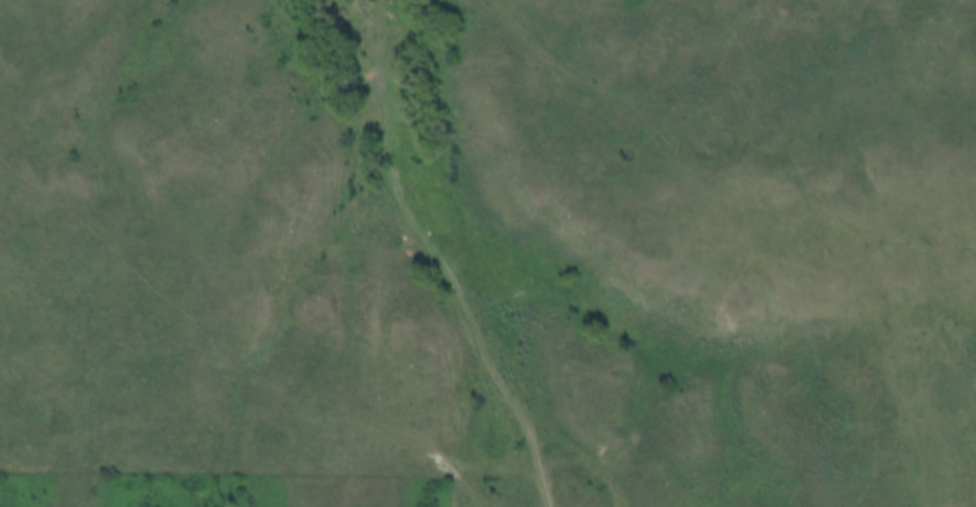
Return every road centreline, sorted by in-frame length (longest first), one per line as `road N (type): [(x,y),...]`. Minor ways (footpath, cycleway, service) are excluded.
road 1 (track): [(378,0),(388,188),(408,226),(454,270),(469,338),(535,437),(550,506)]

